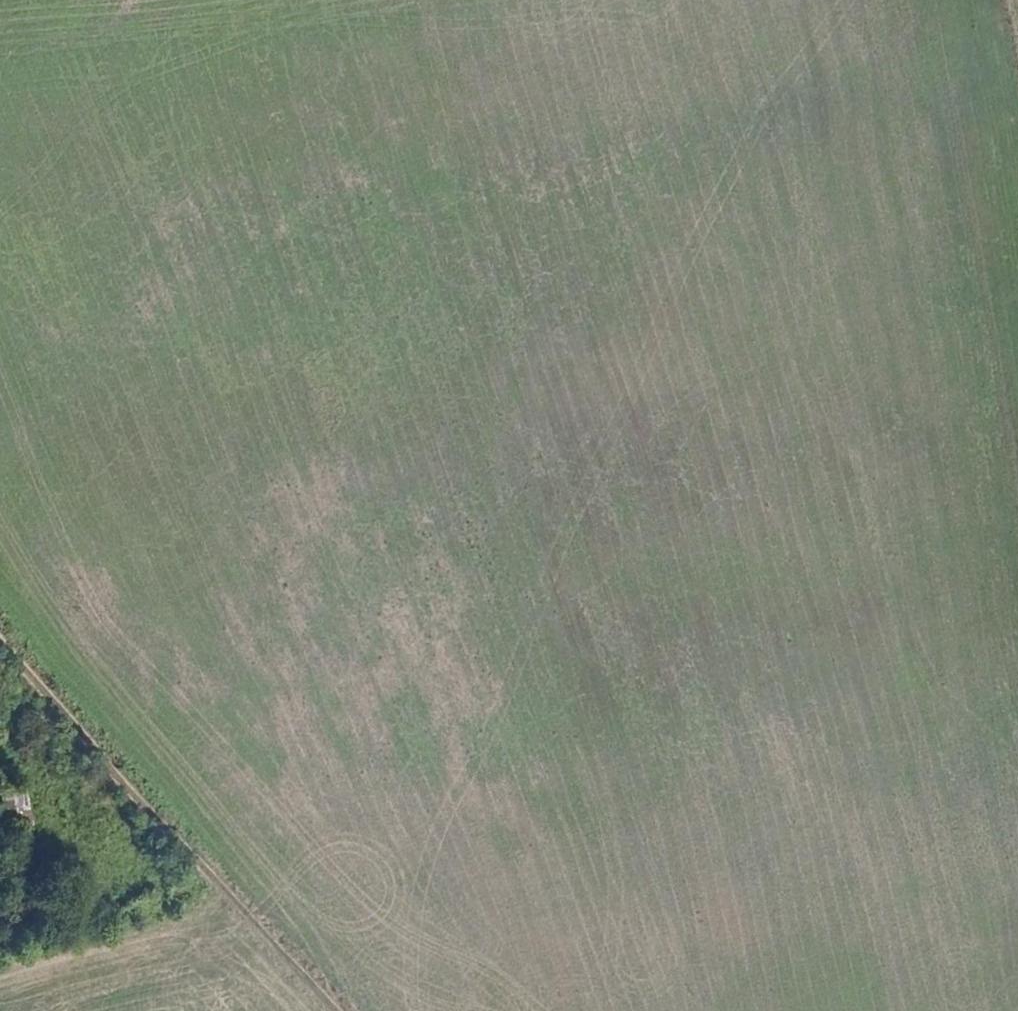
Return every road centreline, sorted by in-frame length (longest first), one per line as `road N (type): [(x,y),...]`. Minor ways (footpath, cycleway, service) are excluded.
road 1 (track): [(0,643),(52,718),(336,1010)]

